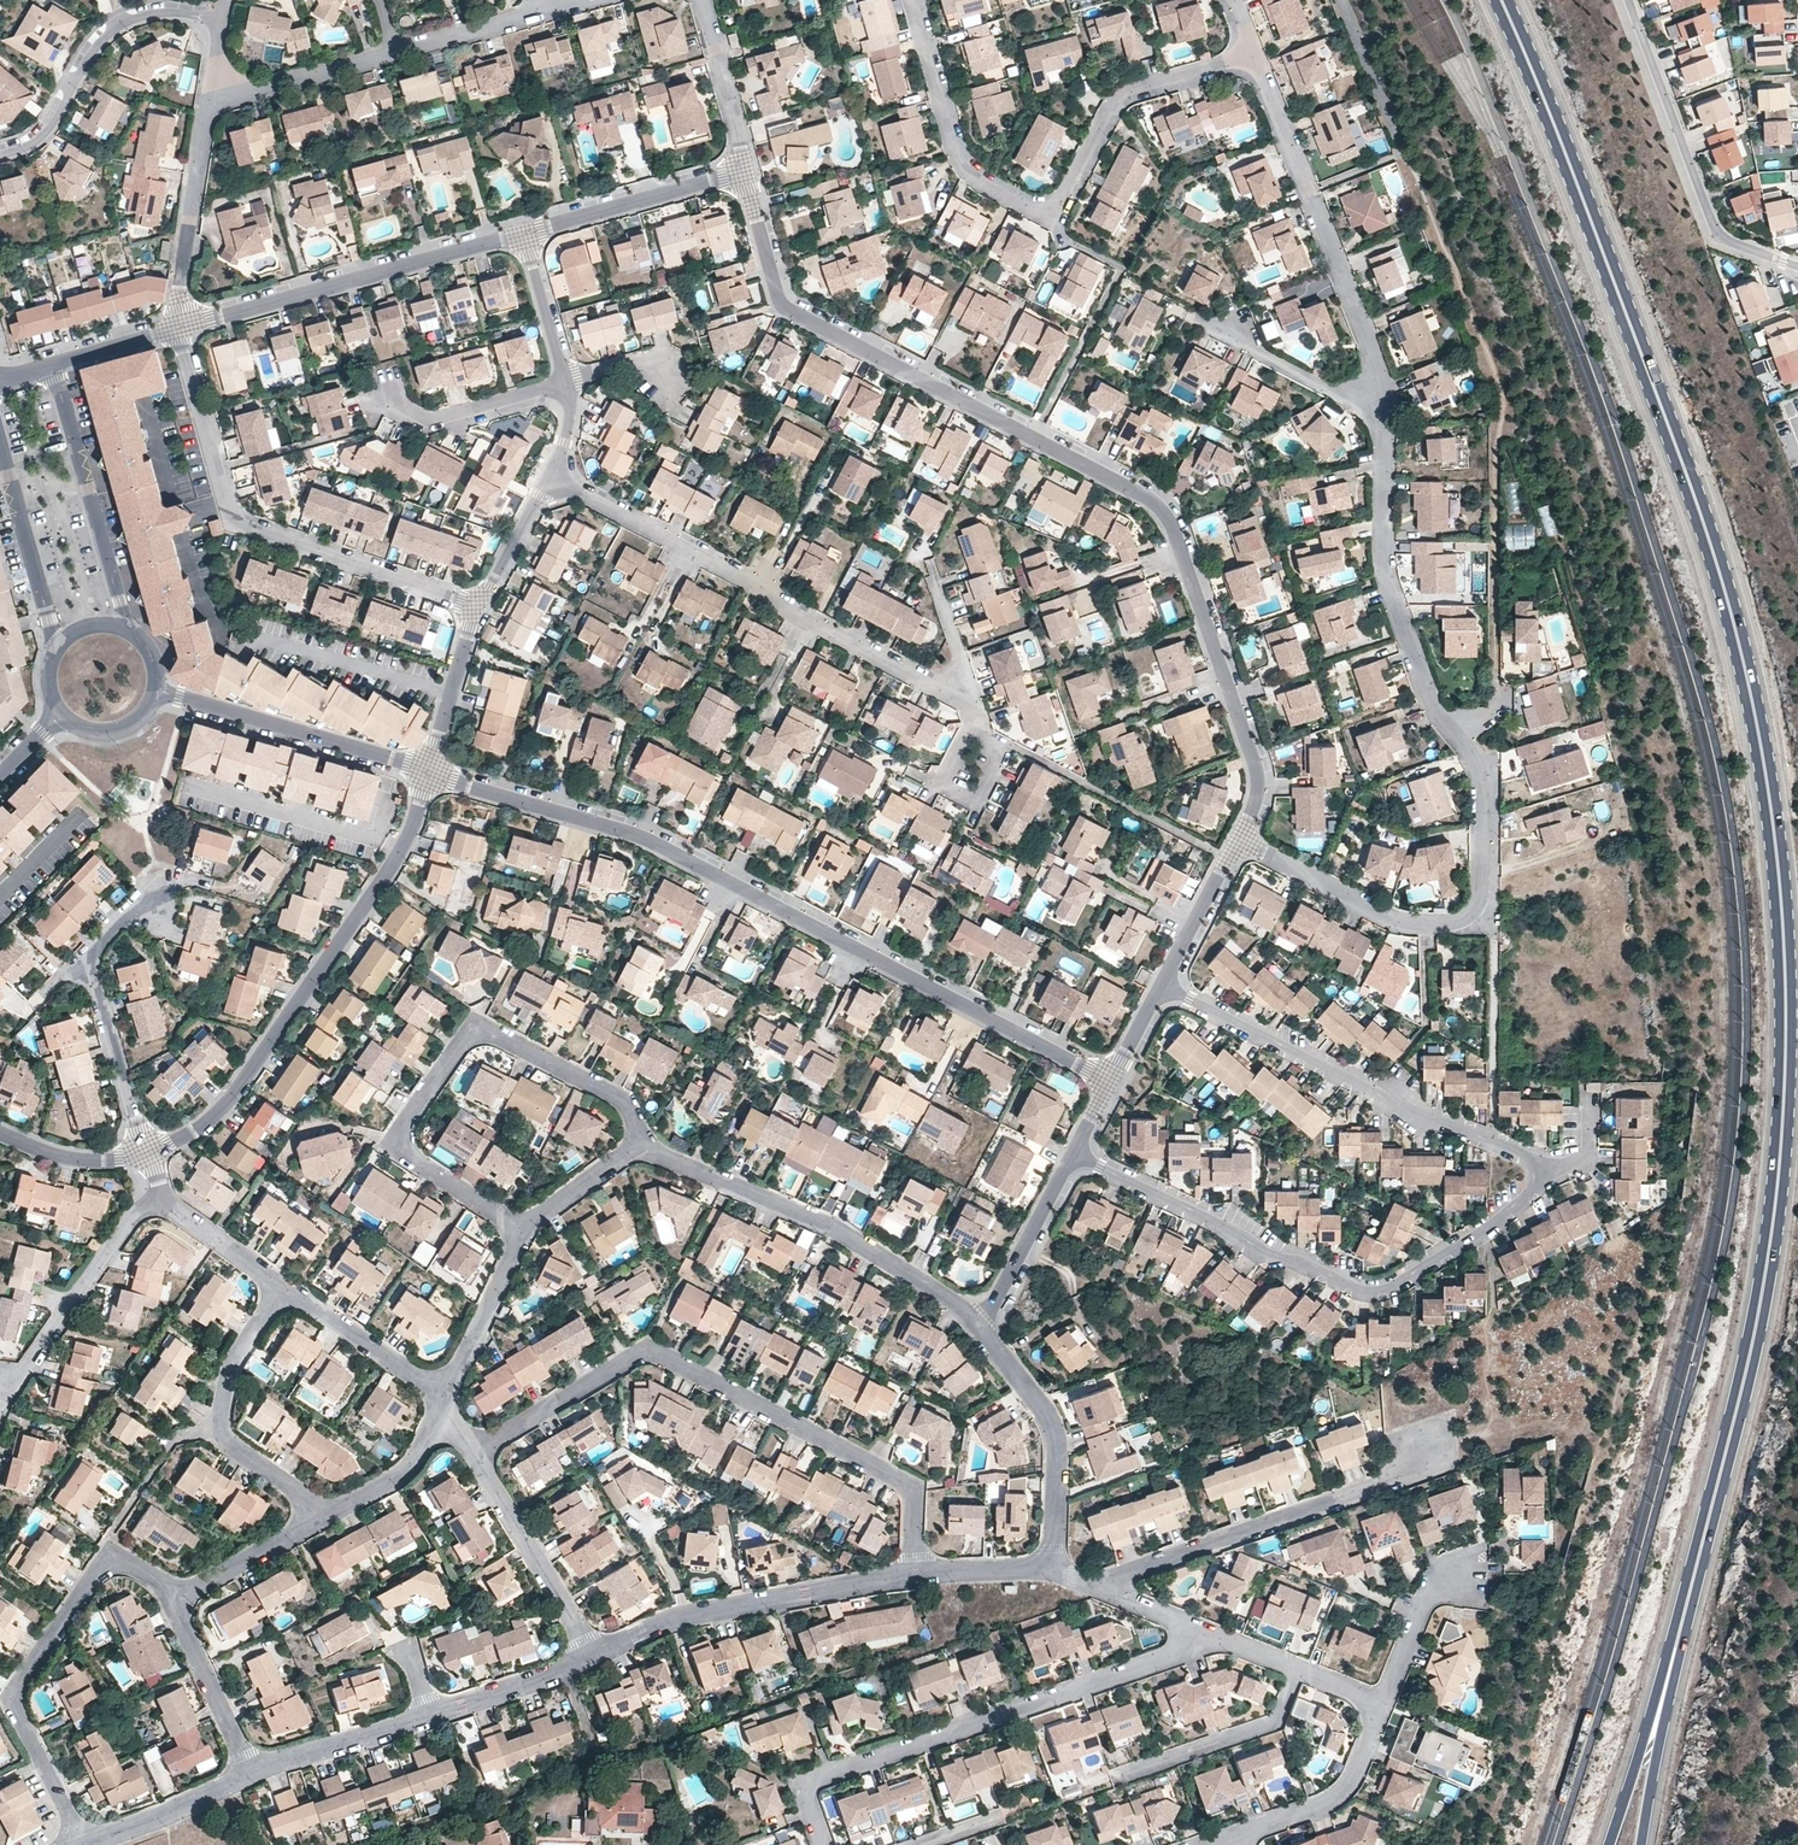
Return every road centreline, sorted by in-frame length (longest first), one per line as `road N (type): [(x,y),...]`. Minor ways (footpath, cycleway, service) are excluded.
road 1 (primary): [(1667,1684),(1753,1352),(1776,1220),(1787,1076),(1780,849),(1740,640),(1714,550),(1504,0)]
road 2 (residential): [(745,172),(784,304),(1164,511),(1256,770),(1257,795),(1241,838)]
road 3 (residential): [(1241,838),(1399,921),(1454,924),(1480,906),(1486,888),(1479,758),(1428,696),(1387,572),(1384,434),(1369,394)]
road 4 (residential): [(429,769),(671,850),(1110,1080)]
road 5 (residential): [(476,1450),(638,1354),(658,1353),(911,1483),(914,1573)]
road 6 (residential): [(1256,59),(1123,97),(1051,213),(963,167),(916,0)]
road 7 (residential): [(1074,1154),(1373,1291),(1490,1226),(1525,1198),(1539,1173)]
road 8 (residential): [(825,1844),(810,1799),(826,1776),(1222,1639)]
road 9 (residential): [(639,1141),(620,1097),(497,1033),(474,1031),(401,1139),(412,1155),(522,1228)]
road 10 (residential): [(147,1153),(202,1127),(240,1088),(404,845),(429,769)]
road 11 (residential): [(550,478),(974,706)]
road 12 (residential): [(479,607),(230,514),(180,327)]
road 13 (residential): [(1539,1173),(1526,1153),(1377,1091),(1162,985)]
road 14 (residential): [(984,1328),(940,1289),(824,1221),(639,1141)]
road 15 (residential): [(1430,1440),(1393,1477),(1094,1583)]
road 16 (residential): [(1369,394),(1376,360),(1256,59)]
road 17 (residential): [(180,327),(522,233)]
road 18 (residential): [(1629,0),(1719,236),(1797,265)]
road 19 (residential): [(52,1777),(15,1700),(19,1684),(102,1568),(126,1561),(177,1595)]
road 20 (residential): [(595,1654),(683,1616),(914,1573)]
road 21 (residential): [(324,1514),(219,1429),(234,1361),(285,1287)]
road 22 (residential): [(155,687),(429,769)]
road 23 (residential): [(0,153),(45,125),(95,41),(123,19),(170,5),(217,18)]
road 24 (residential): [(132,632),(51,364)]
road 25 (residential): [(1050,1567),(1054,1427),(984,1328)]
road 26 (residential): [(0,1384),(17,1379),(135,1209),(159,1199)]
road 27 (residential): [(214,87),(180,327)]
road 28 (residential): [(476,1450),(595,1654)]
road 29 (residential): [(522,233),(745,172)]
road 30 (residential): [(0,436),(53,654)]
road 31 (residential): [(1384,1702),(1354,1779),(1339,1797),(1241,1835)]
road 32 (residential): [(80,964),(91,974),(147,1153)]
road 33 (residential): [(381,392),(433,419),(566,381)]
road 34 (residential): [(1074,1154),(984,1328)]
road 35 (residential): [(447,1393),(285,1287)]
road 36 (residential): [(177,1595),(253,1771)]
road 37 (residential): [(268,649),(452,690)]
road 38 (residential): [(397,55),(251,90),(214,87)]
road 39 (residential): [(253,1771),(431,1714)]
road 40 (residential): [(82,1843),(253,1771)]
road 41 (residential): [(522,1228),(447,1393)]
road 42 (residential): [(700,0),(745,172)]
road 43 (residential): [(431,1714),(595,1654)]
road 44 (residential): [(1222,1639),(1384,1702)]
road 45 (primary): [(1667,1684),(1610,1844)]
road 46 (residential): [(177,1595),(324,1514)]
road 47 (residential): [(1241,838),(1162,985)]
road 48 (primary): [(1643,1844),(1667,1684)]
road 49 (residential): [(973,729),(944,786),(973,800),(1002,744)]
road 50 (residential): [(566,381),(522,233)]
road 51 (residential): [(324,1514),(407,1470),(437,1418)]
road 52 (residential): [(285,1287),(159,1199)]
road 53 (residential): [(147,1153),(69,1160),(0,1134)]
road 54 (residential): [(542,12),(397,55)]
road 55 (residential): [(1457,1574),(1422,1606),(1384,1702)]
road 56 (residential): [(1369,394),(1341,393),(1256,350),(1238,332)]
road 57 (residential): [(479,607),(550,478)]
road 58 (residential): [(639,1141),(522,1228)]
road 59 (residential): [(1094,1583),(1222,1639)]
road 60 (residential): [(914,1573),(1050,1567)]
road 61 (residential): [(51,364),(180,327)]
road 62 (residential): [(937,589),(974,706)]
road 63 (tertiary): [(60,715),(87,731),(116,731),(145,712),(155,687)]

